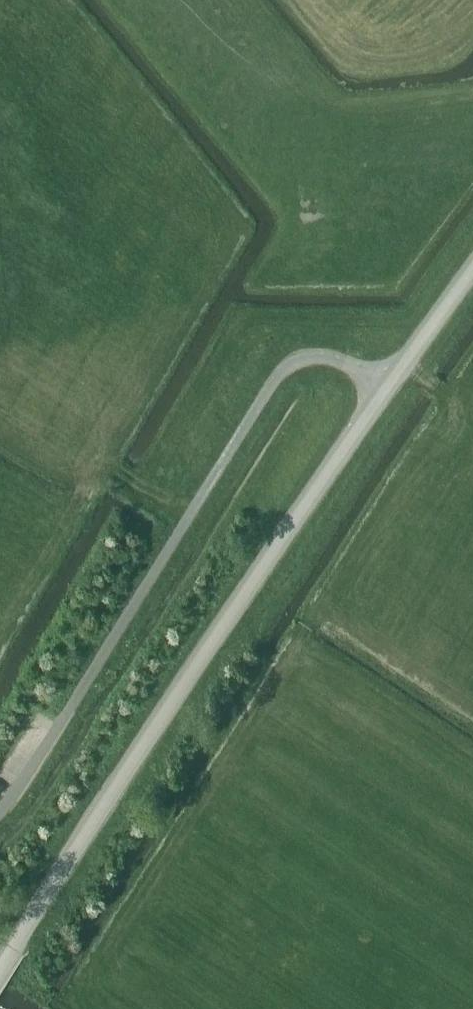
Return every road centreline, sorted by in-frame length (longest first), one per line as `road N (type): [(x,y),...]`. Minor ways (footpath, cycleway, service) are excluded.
road 1 (unclassified): [(0,965),(388,380)]
road 2 (unclassified): [(388,380),(322,354),(273,380),(0,811)]
road 3 (unclassified): [(388,380),(472,267)]

